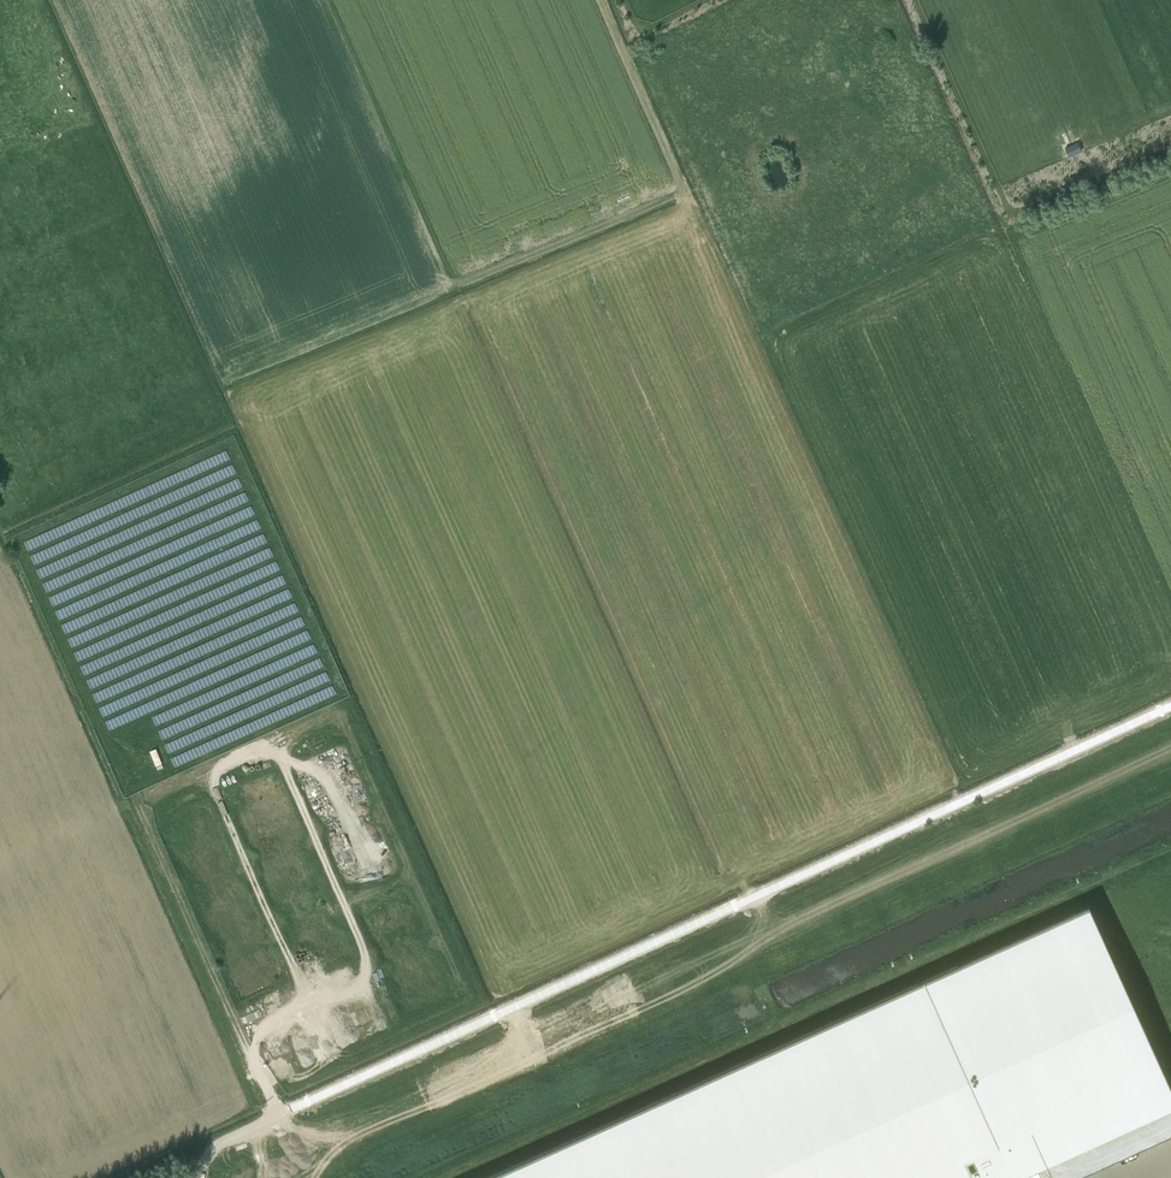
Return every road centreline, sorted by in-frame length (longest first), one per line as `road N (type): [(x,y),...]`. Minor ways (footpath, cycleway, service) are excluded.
road 1 (unclassified): [(198,1177),(224,1139),(1170,704)]

